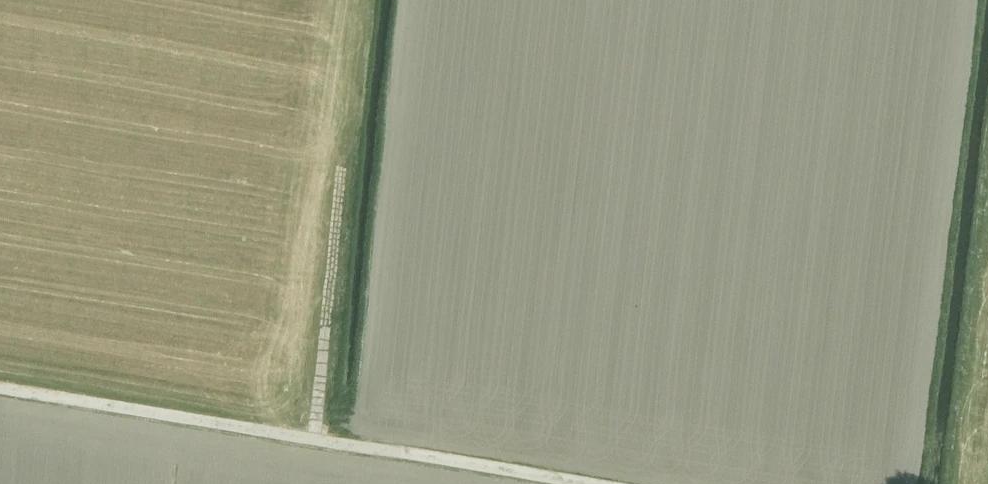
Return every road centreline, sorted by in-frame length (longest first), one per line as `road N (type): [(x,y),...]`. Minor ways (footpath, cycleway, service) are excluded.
road 1 (track): [(595,483),(0,387)]
road 2 (track): [(314,438),(340,171)]

